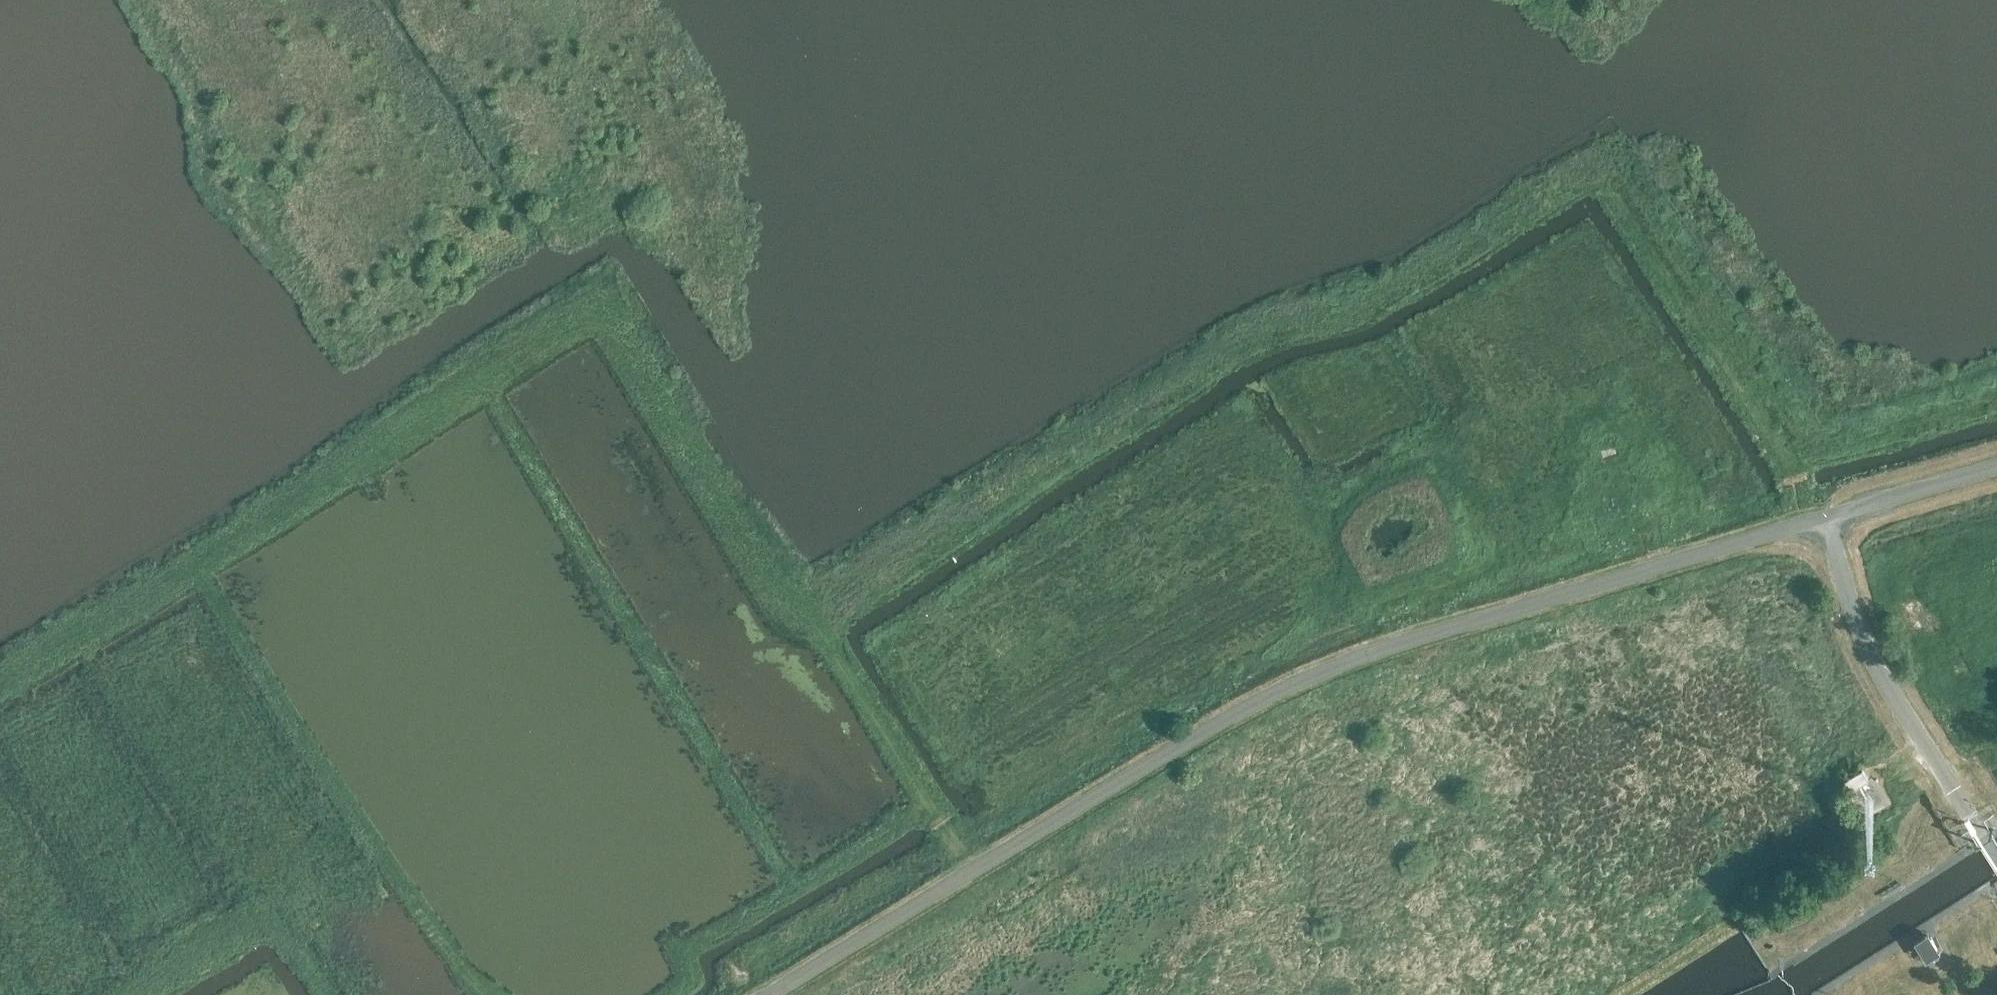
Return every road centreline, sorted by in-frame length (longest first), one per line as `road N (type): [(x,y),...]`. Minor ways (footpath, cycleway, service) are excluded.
road 1 (unclassified): [(770,994),(1272,693),(1428,635),(1825,517)]
road 2 (unclassified): [(1996,858),(1870,652),(1825,517)]
road 3 (unclassified): [(1825,517),(1996,466)]

